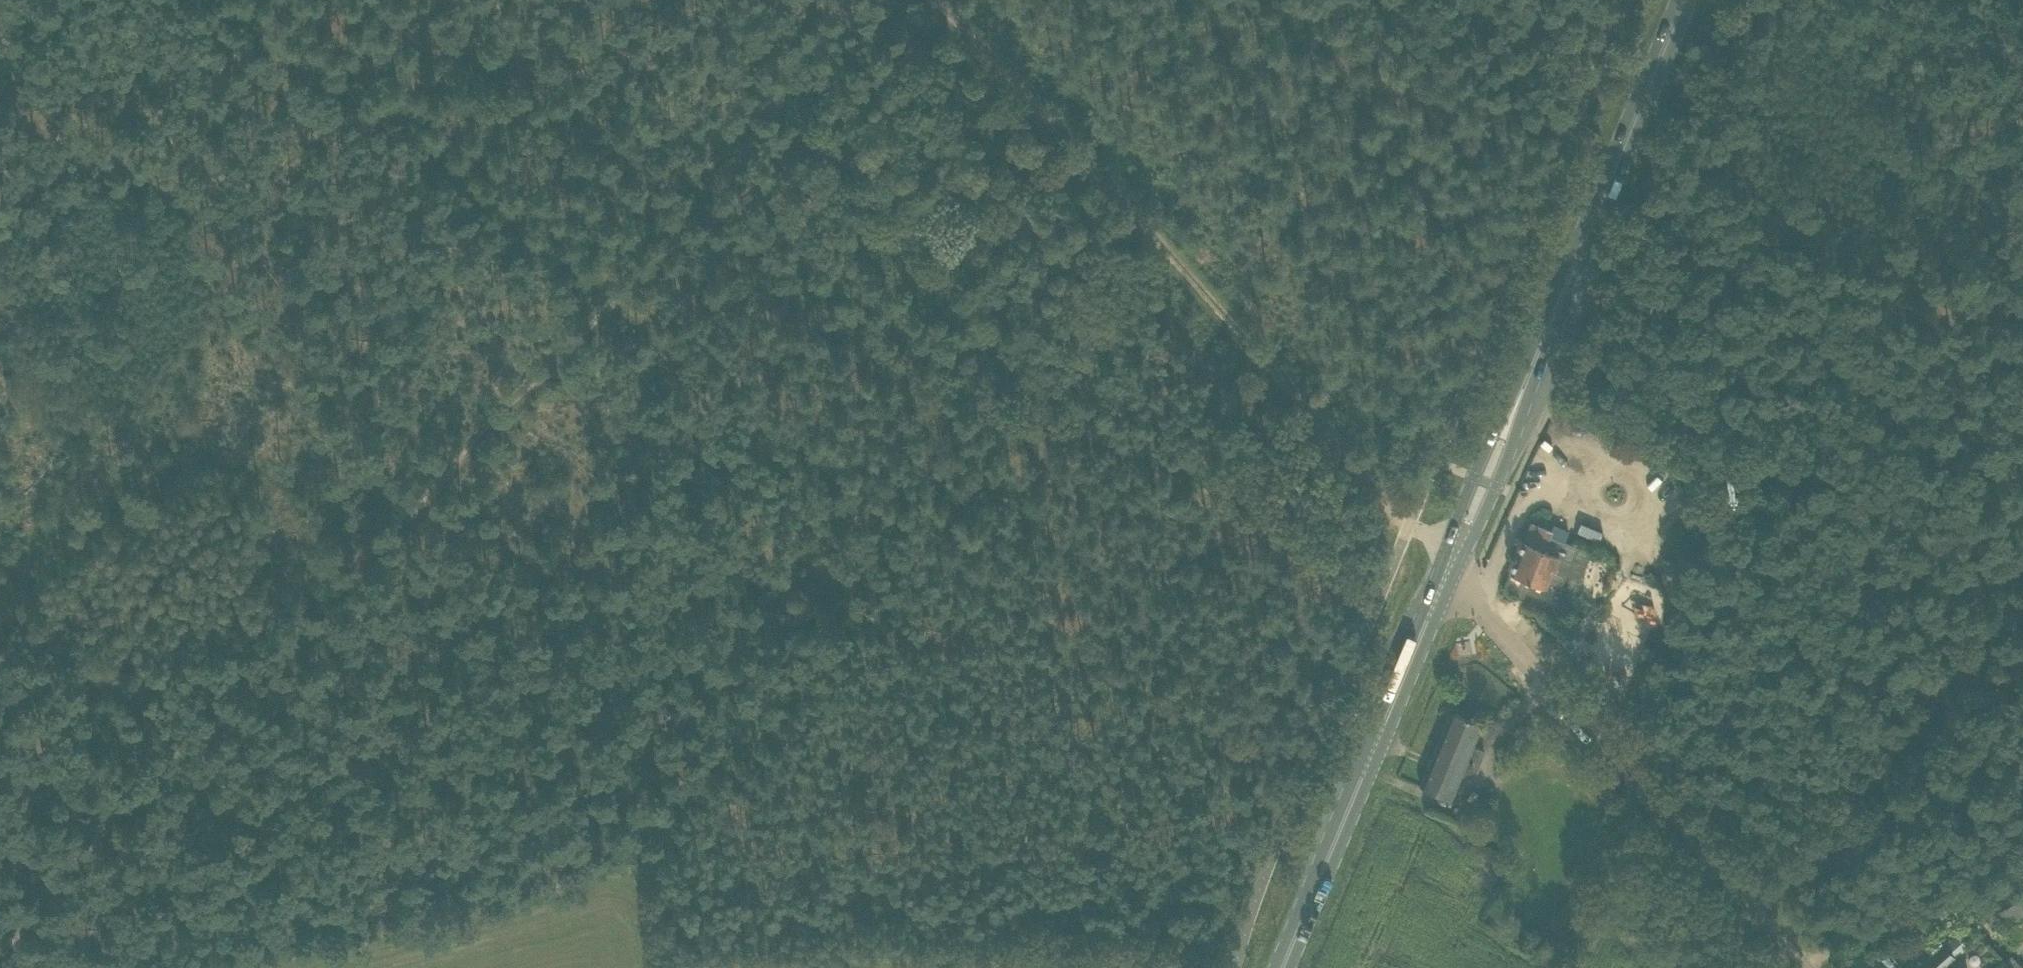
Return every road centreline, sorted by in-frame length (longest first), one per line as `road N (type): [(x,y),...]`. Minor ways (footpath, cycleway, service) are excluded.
road 1 (track): [(0,929),(671,231)]
road 2 (unclassified): [(1807,967),(1449,567)]
road 3 (track): [(2022,520),(1986,595),(1831,797),(1760,916)]
road 4 (primary): [(1281,967),(1449,567)]
road 5 (primary): [(1520,394),(1683,0)]
road 6 (track): [(941,4),(924,33),(671,231)]
road 7 (primary): [(1520,394),(1457,521),(1449,567)]
road 8 (primary): [(1449,567),(1490,493),(1520,394)]

